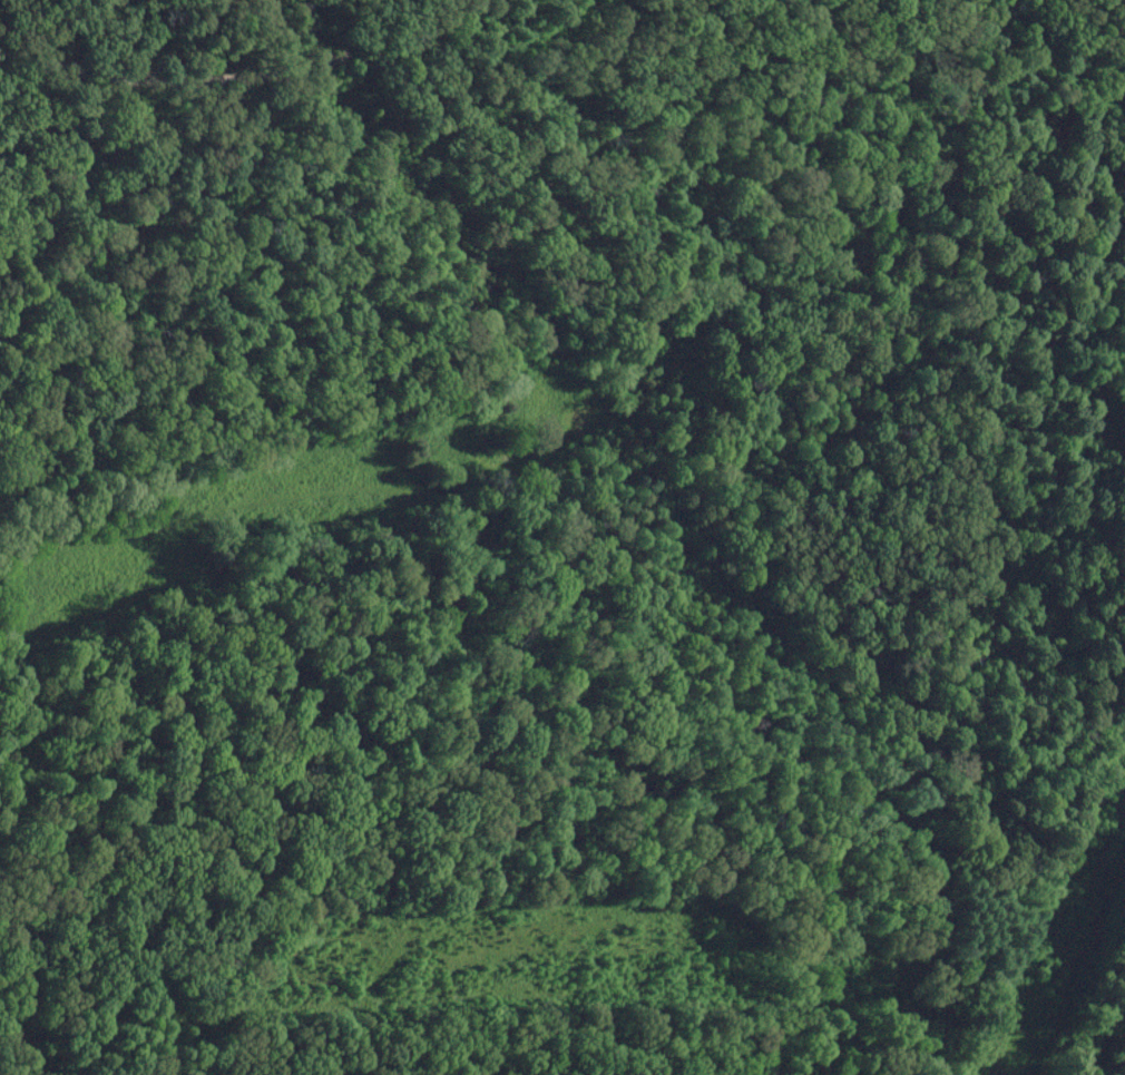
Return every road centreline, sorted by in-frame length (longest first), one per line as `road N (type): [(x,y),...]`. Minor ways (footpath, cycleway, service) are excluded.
road 1 (residential): [(0,53),(104,74),(246,77),(366,51),(456,0)]

